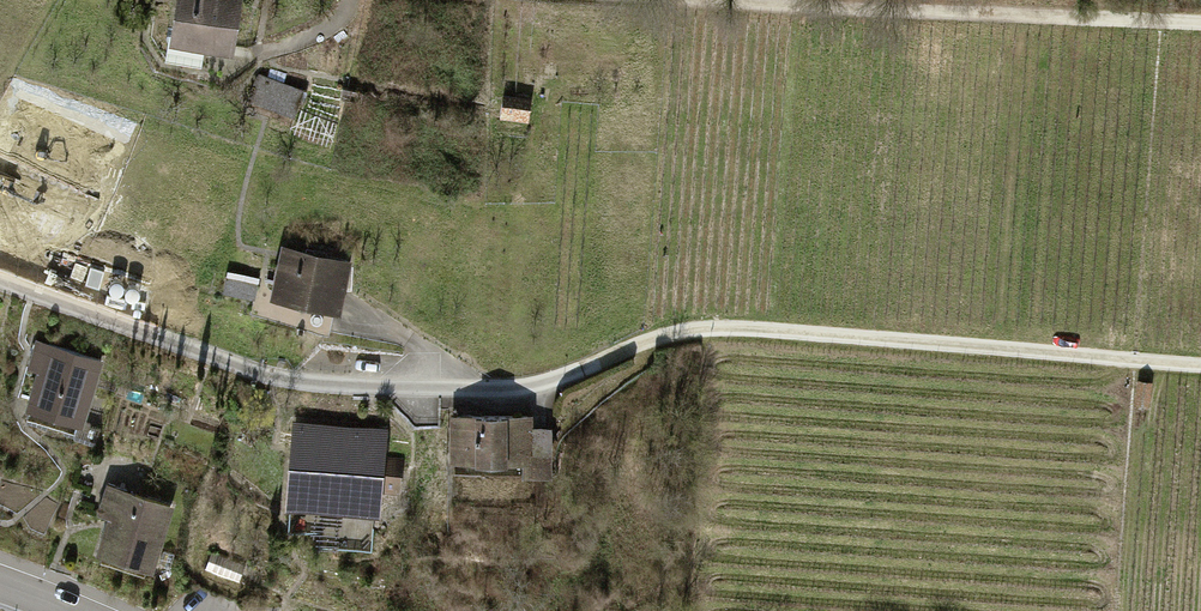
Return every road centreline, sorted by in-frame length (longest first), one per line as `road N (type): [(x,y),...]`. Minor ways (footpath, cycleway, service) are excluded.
road 1 (residential): [(0,280),(314,384),(525,386),(602,357)]
road 2 (track): [(1200,363),(742,327),(683,329),(602,357)]
road 3 (track): [(762,0),(1200,24)]

